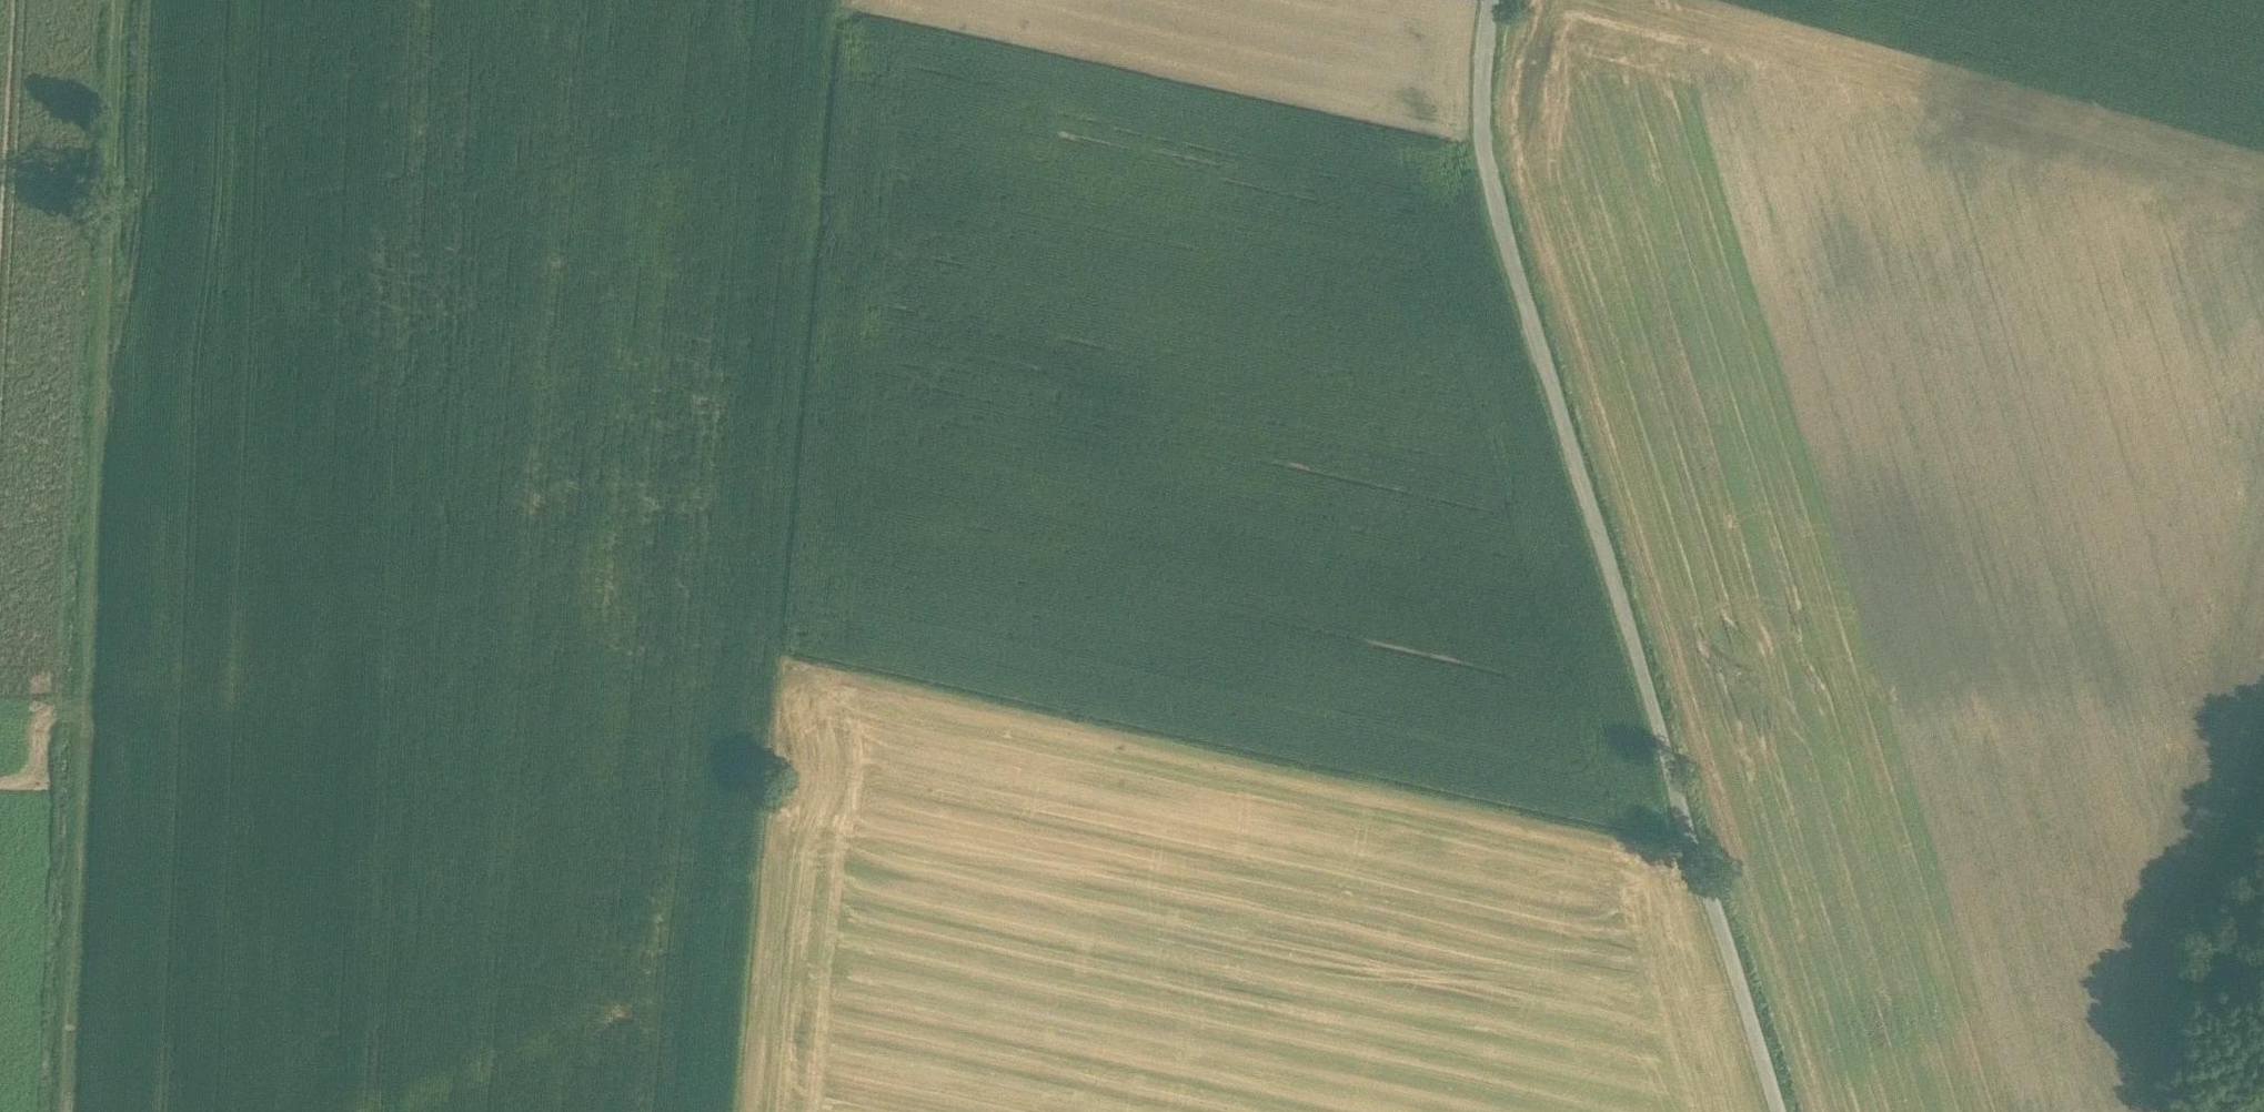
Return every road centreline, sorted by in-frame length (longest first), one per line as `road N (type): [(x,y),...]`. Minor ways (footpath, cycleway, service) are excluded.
road 1 (track): [(1780,1111),(1492,164),(1482,118),(1490,0)]
road 2 (track): [(120,0),(50,1111)]

